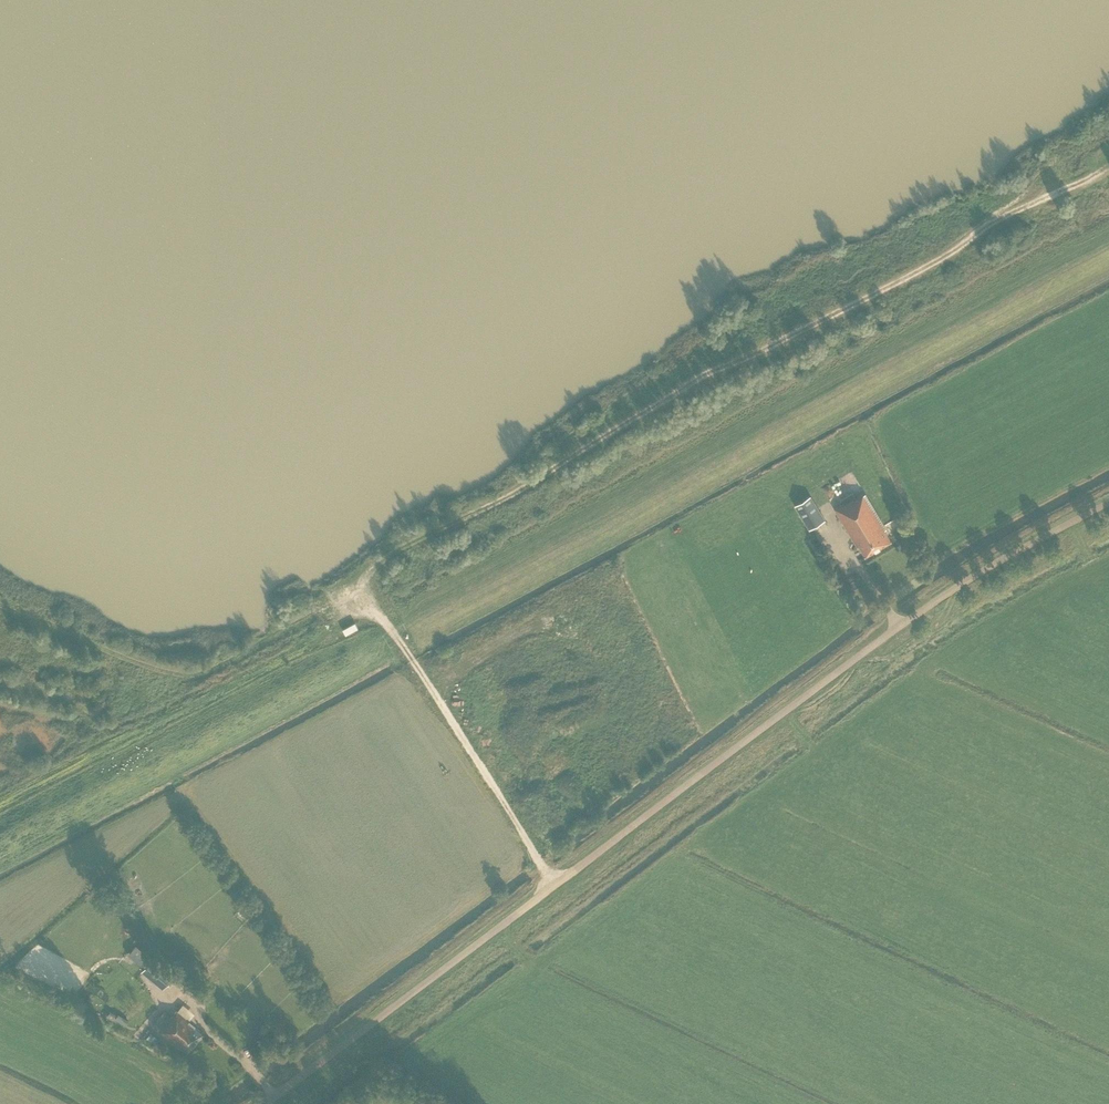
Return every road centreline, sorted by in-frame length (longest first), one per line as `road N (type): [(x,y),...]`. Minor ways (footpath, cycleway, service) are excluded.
road 1 (unclassified): [(262,1103),(880,638),(1108,505)]
road 2 (track): [(1108,171),(1009,214),(946,257),(385,563),(360,581),(350,601)]
road 3 (track): [(554,885),(389,626),(367,606),(336,603),(235,660),(190,675),(96,647),(0,604)]

